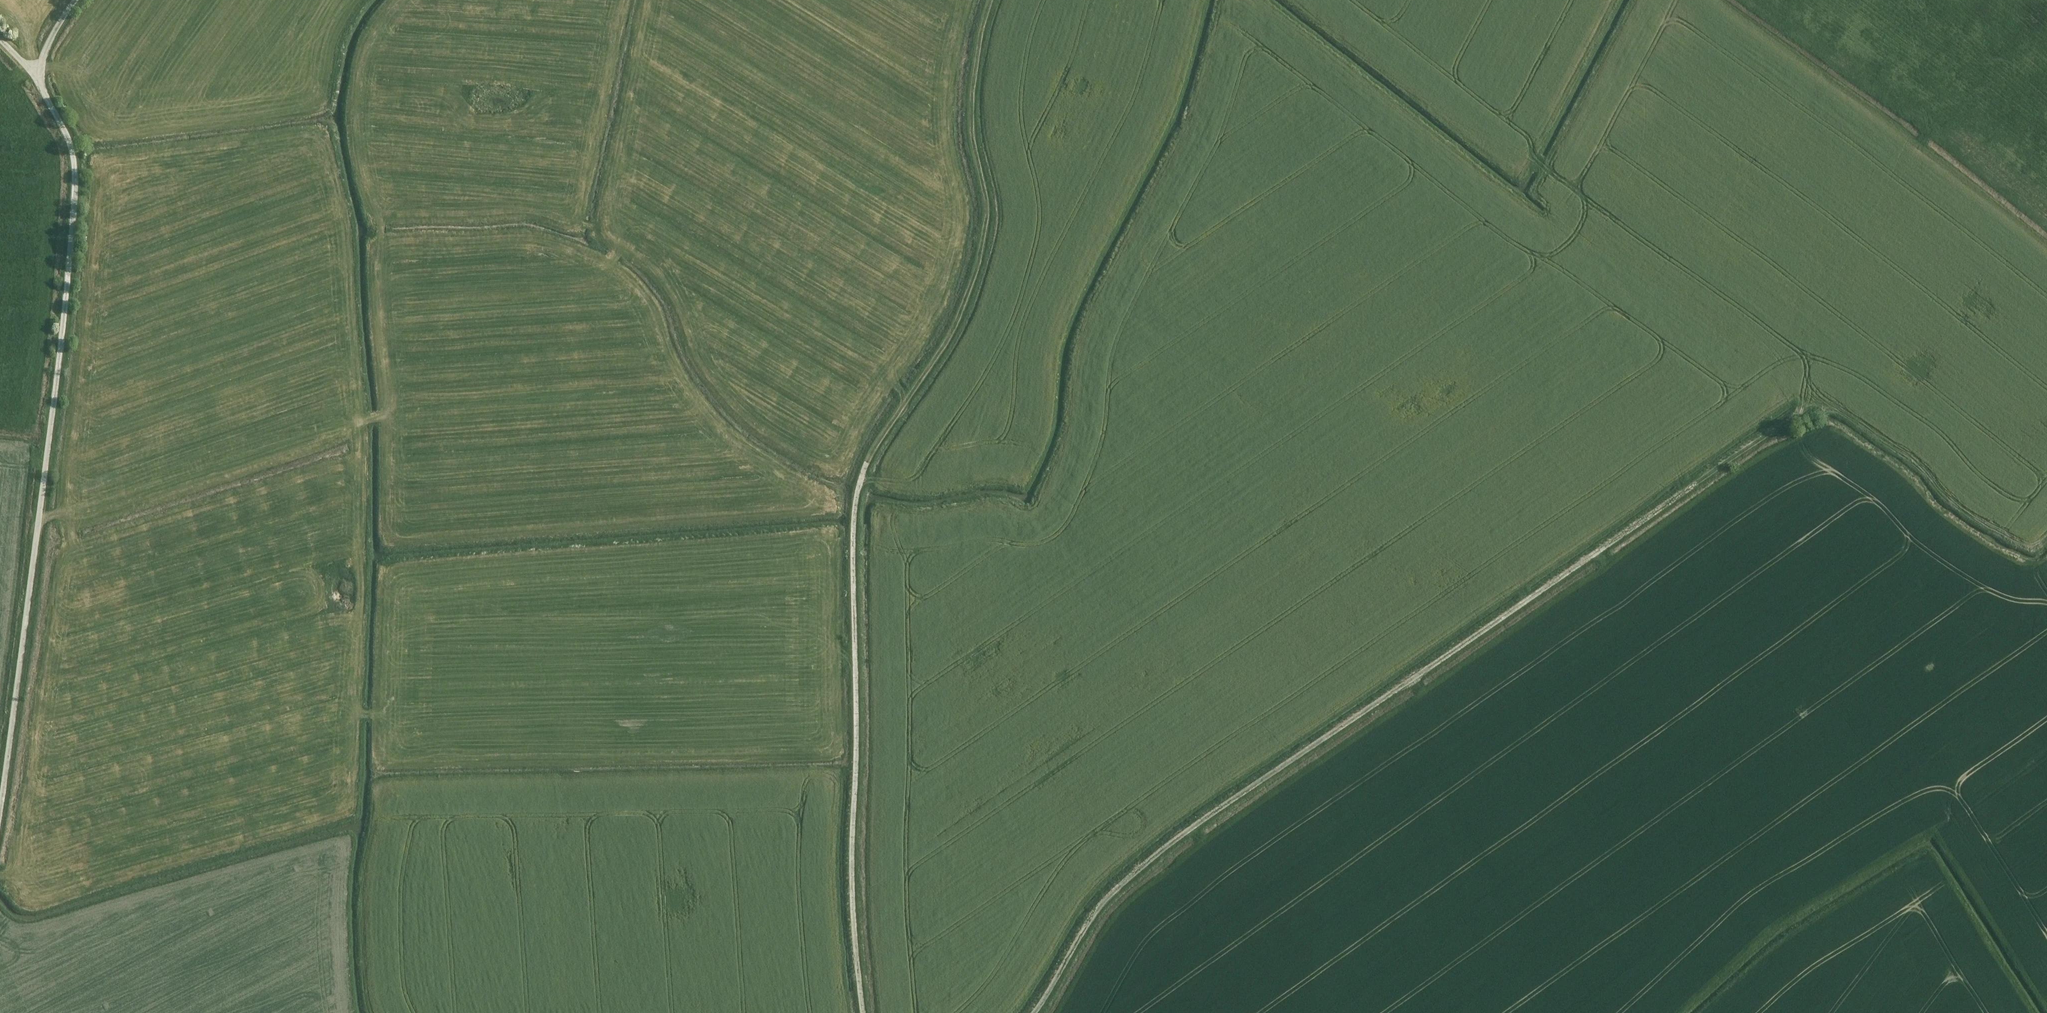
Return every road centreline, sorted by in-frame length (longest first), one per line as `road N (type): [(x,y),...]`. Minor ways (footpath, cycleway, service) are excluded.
road 1 (unclassified): [(1689,482),(1269,761),(1121,876),(1032,1012)]
road 2 (unclassified): [(0,796),(73,174),(33,65)]
road 3 (unclassified): [(860,456),(850,486),(849,875),(862,1012)]
road 4 (track): [(993,0),(979,28),(972,138),(988,187),(986,241),(964,305),(860,456)]

